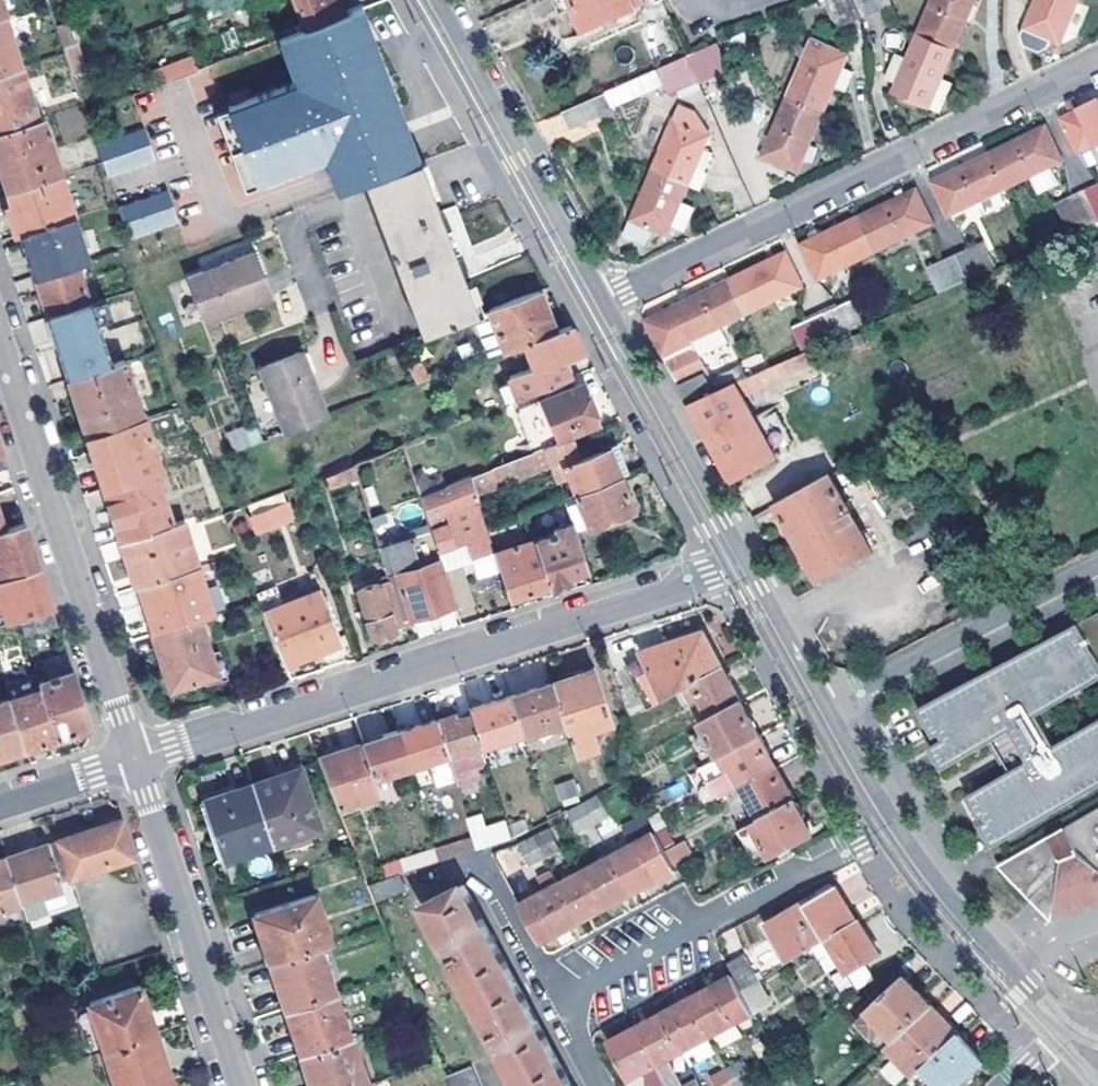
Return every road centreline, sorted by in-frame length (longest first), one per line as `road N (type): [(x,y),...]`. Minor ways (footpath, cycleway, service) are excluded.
road 1 (residential): [(137,758),(746,561)]
road 2 (residential): [(606,300),(1097,62)]
road 3 (residential): [(0,339),(137,758)]
road 4 (residential): [(895,823),(561,1000)]
road 5 (residential): [(606,300),(437,0)]
road 6 (residential): [(137,758),(244,1085)]
road 7 (residential): [(822,705),(1097,562)]
road 8 (residential): [(746,561),(606,300)]
road 9 (residential): [(1043,1004),(895,823)]
road 10 (residential): [(822,705),(746,561)]
road 11 (residential): [(482,861),(561,1000)]
road 12 (residential): [(0,802),(137,758)]
road 13 (residential): [(895,823),(822,705)]

